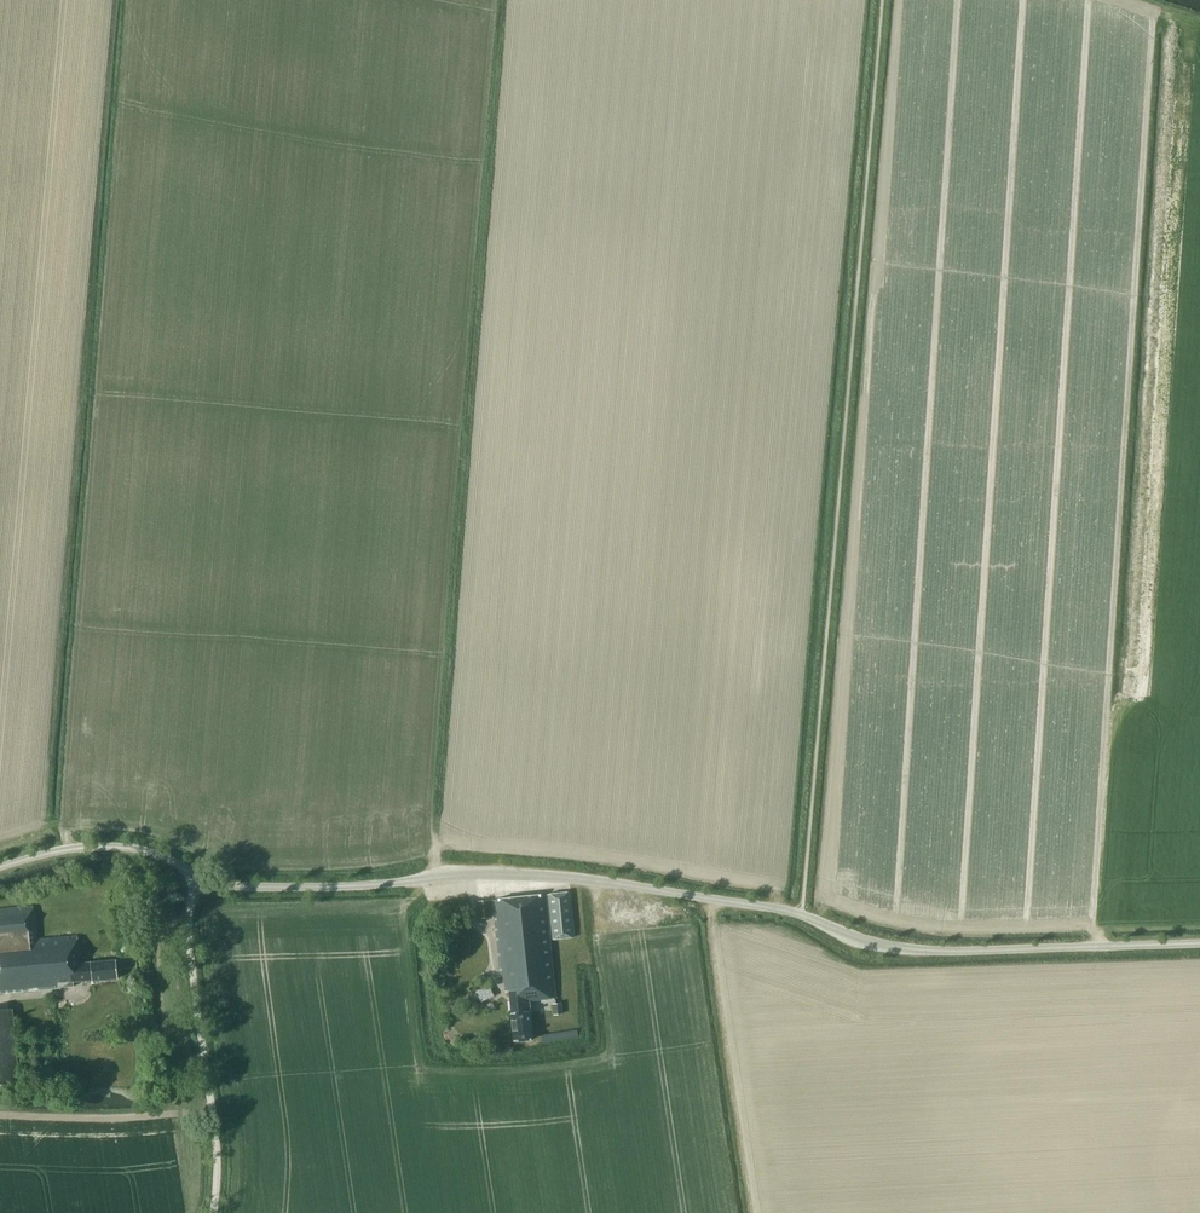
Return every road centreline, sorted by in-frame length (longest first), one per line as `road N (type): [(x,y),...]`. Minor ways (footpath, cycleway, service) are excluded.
road 1 (unclassified): [(1199,942),(906,949),(781,910),(527,872),(285,887),(225,886),(199,877)]
road 2 (unclassified): [(213,1212),(215,1131),(189,938),(199,877)]
road 3 (unclassified): [(0,867),(108,846),(146,853),(199,877)]

